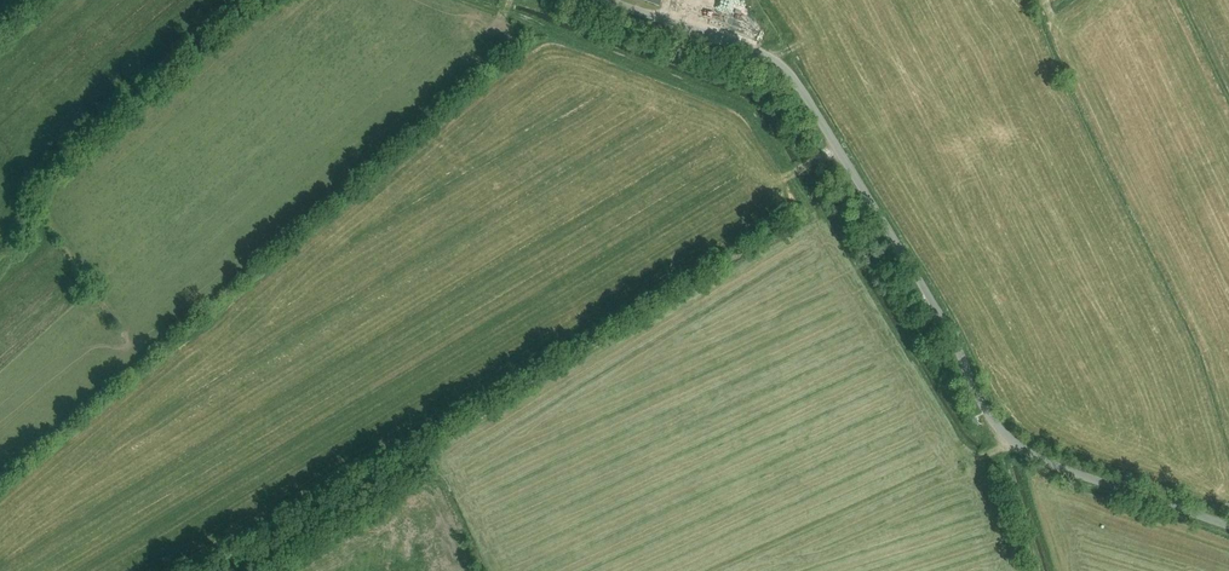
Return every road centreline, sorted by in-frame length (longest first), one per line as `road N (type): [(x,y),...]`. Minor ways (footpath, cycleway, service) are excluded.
road 1 (unclassified): [(1228,524),(1049,463),(1009,439),(788,75),(591,0)]

